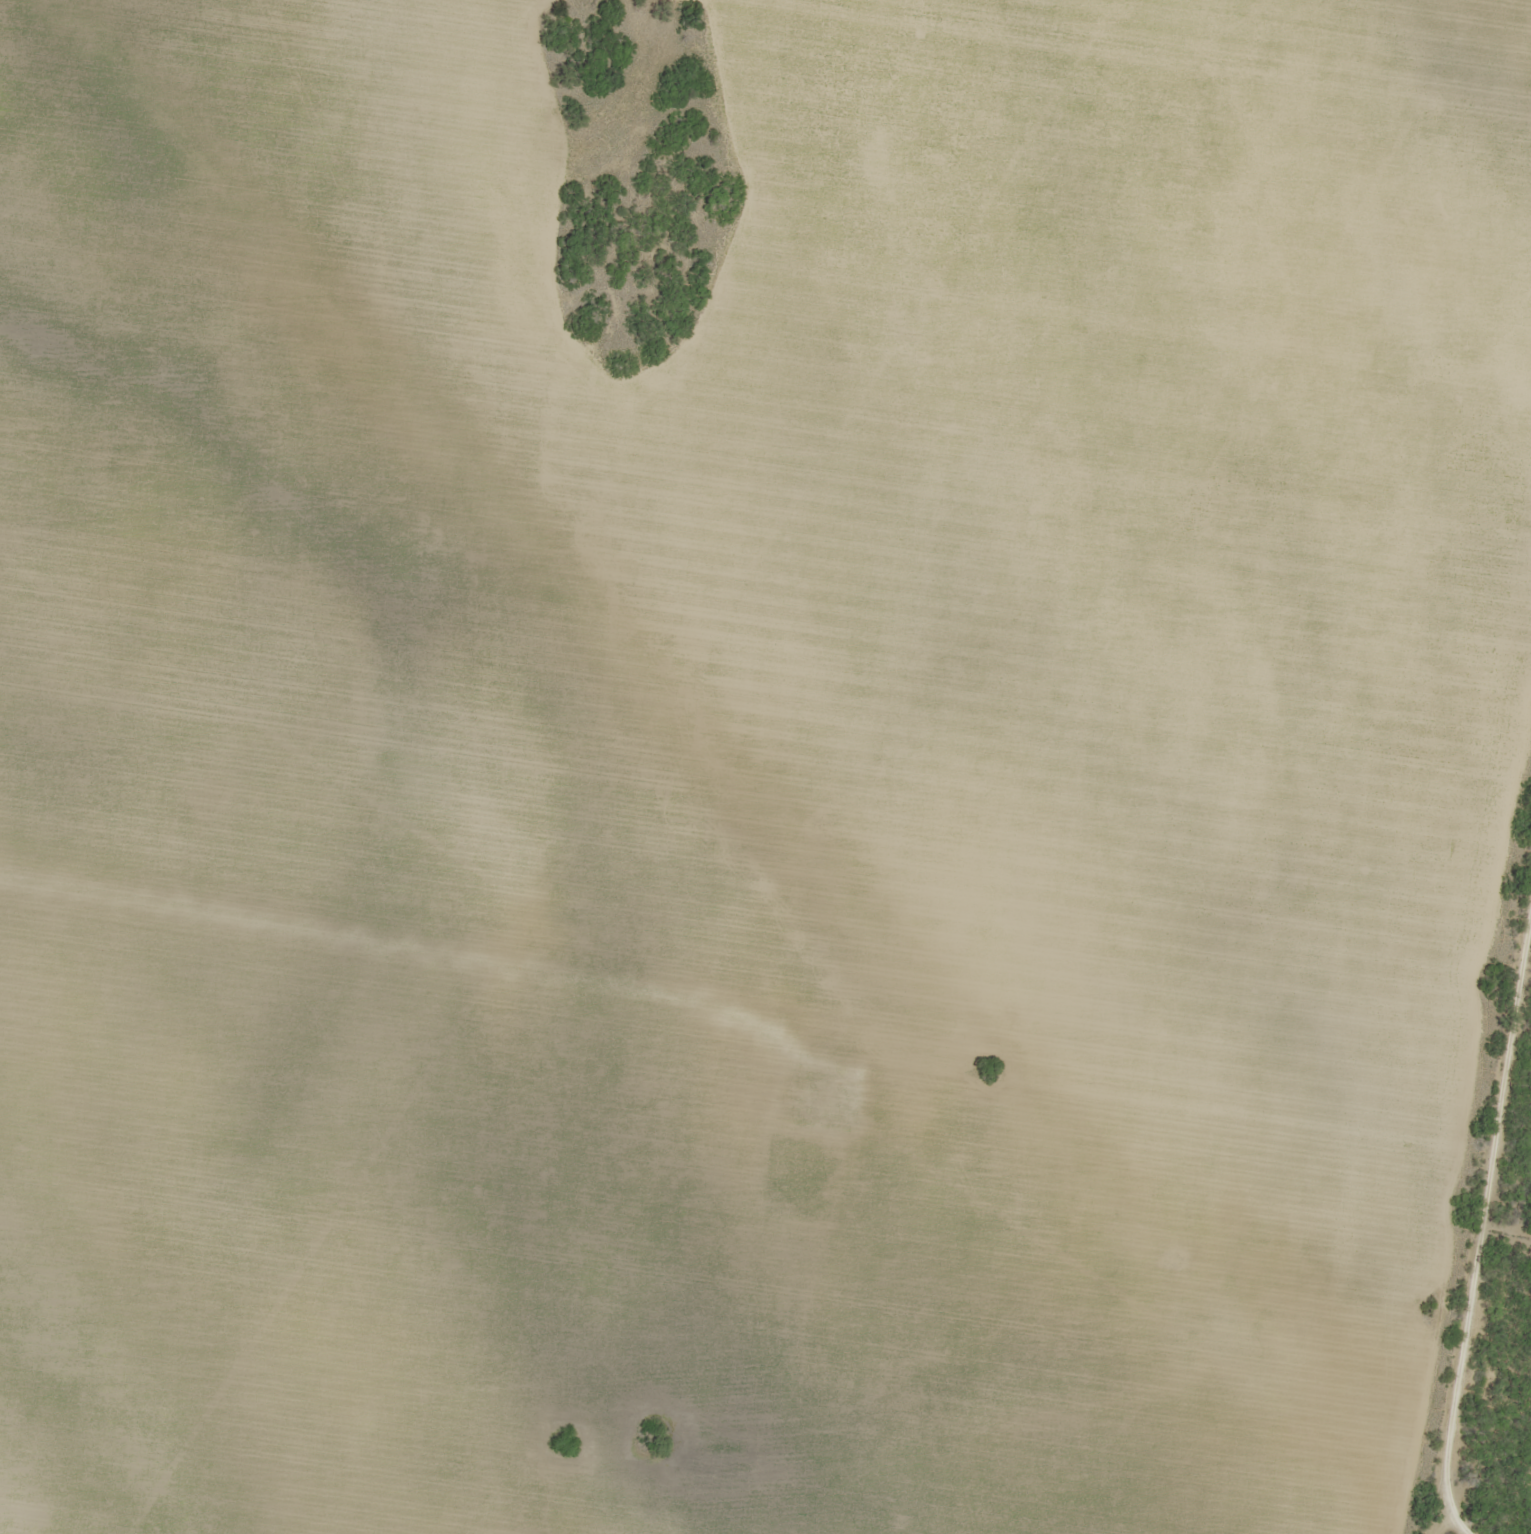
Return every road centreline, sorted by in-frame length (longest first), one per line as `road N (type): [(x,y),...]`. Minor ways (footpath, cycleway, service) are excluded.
road 1 (track): [(1366,1533),(1380,1469),(1371,1417),(1171,1265),(66,0)]

